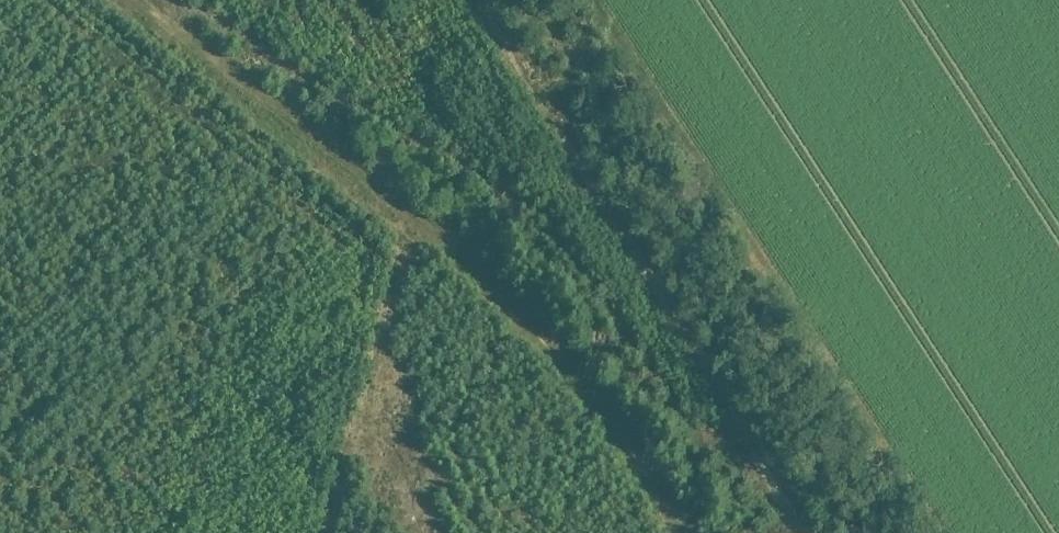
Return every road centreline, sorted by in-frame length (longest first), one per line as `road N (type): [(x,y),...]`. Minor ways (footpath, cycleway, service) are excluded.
road 1 (track): [(686,532),(569,351),(418,208),(146,0)]

